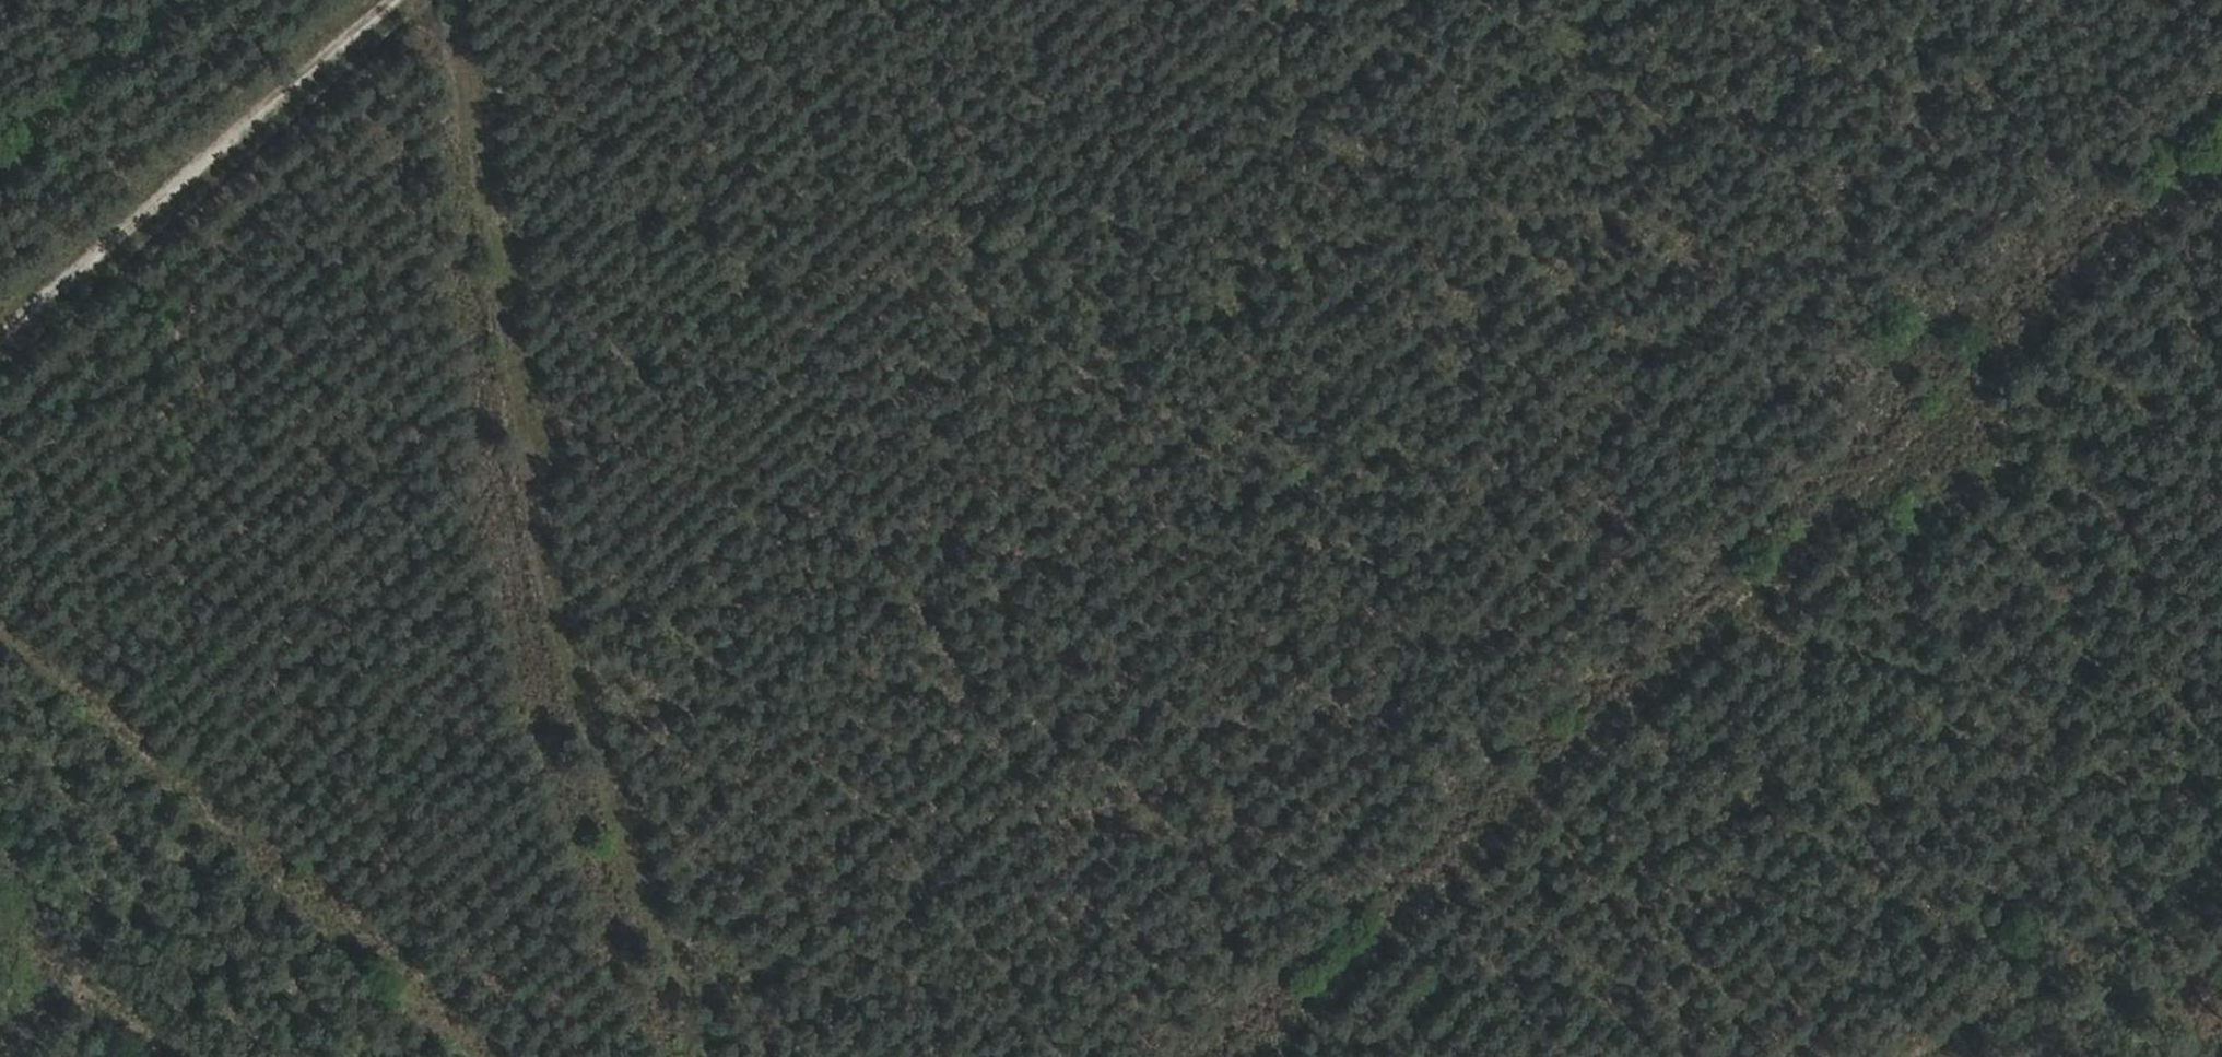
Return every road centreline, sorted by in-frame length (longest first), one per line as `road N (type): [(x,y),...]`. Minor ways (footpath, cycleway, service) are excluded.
road 1 (track): [(714,1056),(681,992),(585,713),(518,409),(469,58),(418,0)]
road 2 (track): [(400,0),(0,340)]

